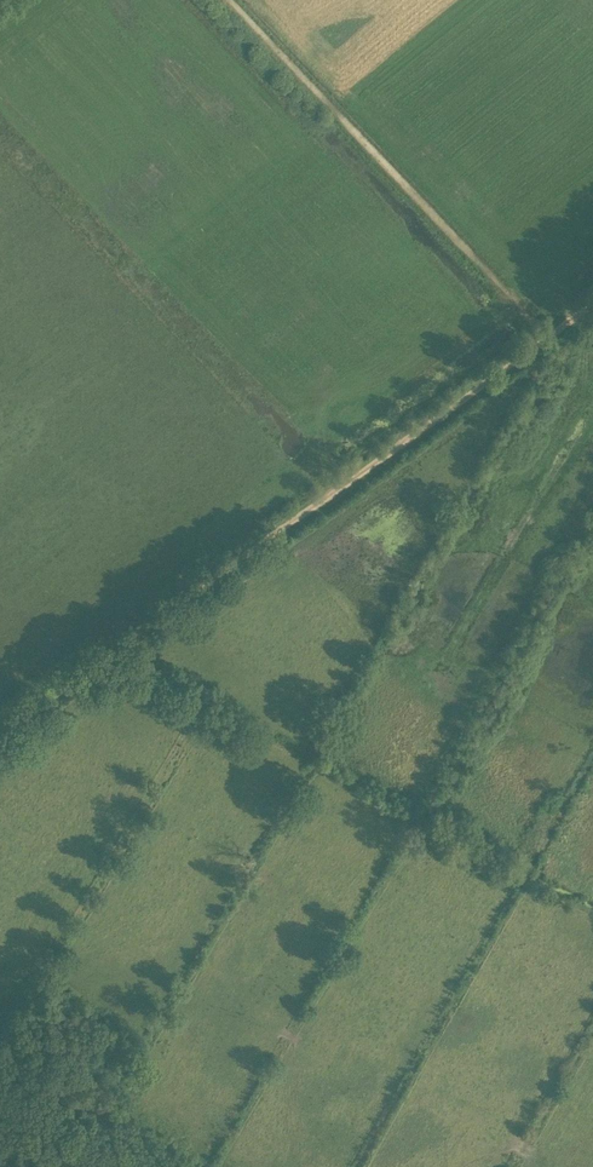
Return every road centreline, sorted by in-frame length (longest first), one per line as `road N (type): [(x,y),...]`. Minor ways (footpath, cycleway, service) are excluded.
road 1 (track): [(0,742),(579,312)]
road 2 (track): [(0,1085),(155,1166)]

